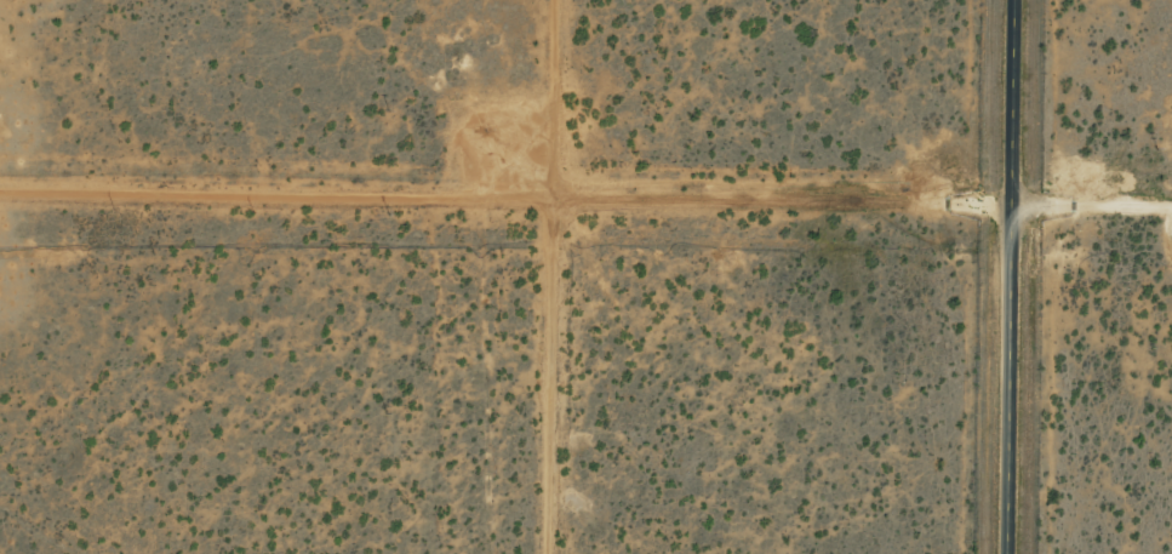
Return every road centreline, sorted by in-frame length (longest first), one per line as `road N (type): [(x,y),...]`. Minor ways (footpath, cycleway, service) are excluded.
road 1 (residential): [(1171,207),(1008,204),(488,247),(0,247)]
road 2 (tertiary): [(1005,553),(1011,0)]
road 3 (residential): [(488,247),(491,0)]

